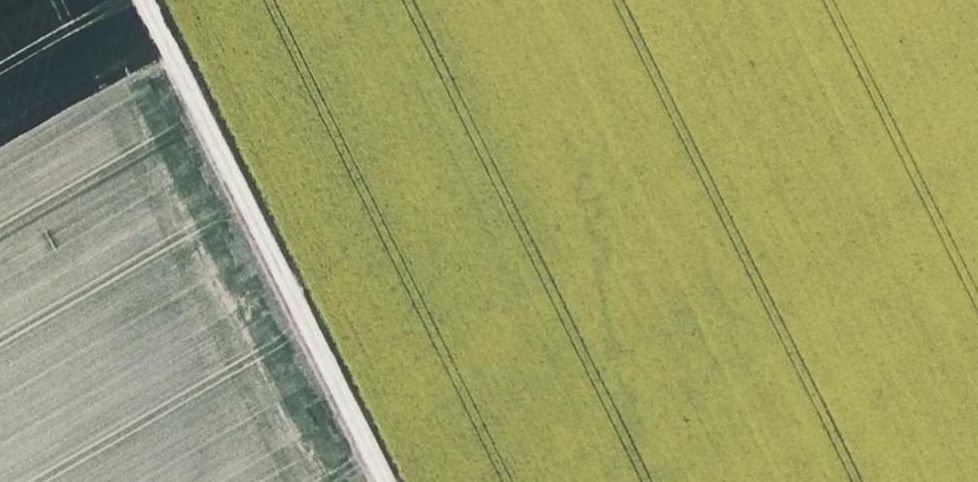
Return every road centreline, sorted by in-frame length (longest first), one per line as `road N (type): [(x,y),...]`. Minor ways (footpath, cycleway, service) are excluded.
road 1 (track): [(144,0),(385,481)]

